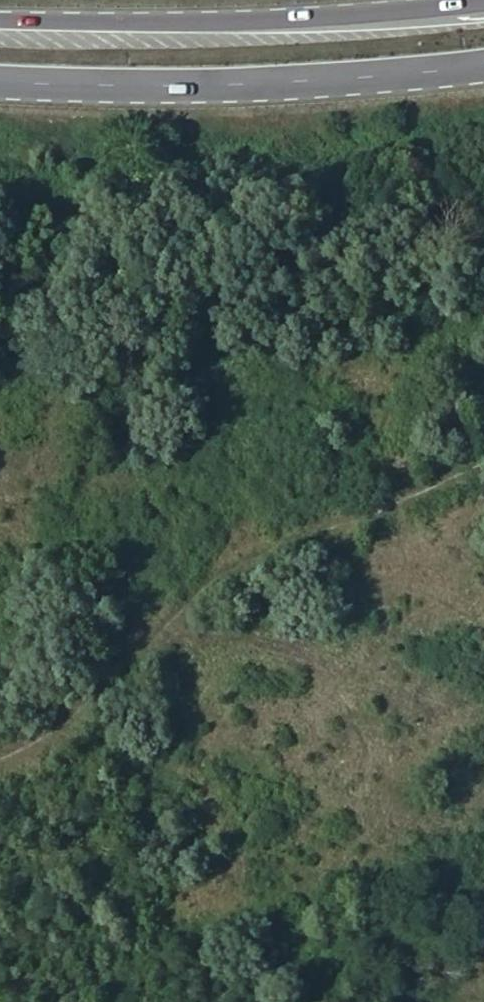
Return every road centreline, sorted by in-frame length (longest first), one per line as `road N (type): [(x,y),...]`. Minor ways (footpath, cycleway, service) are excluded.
road 1 (track): [(483,718),(255,646),(162,651),(0,758)]
road 2 (primary): [(0,76),(156,85),(483,65)]
road 3 (primary): [(483,5),(0,18)]
road 4 (track): [(483,463),(257,554),(162,651)]

